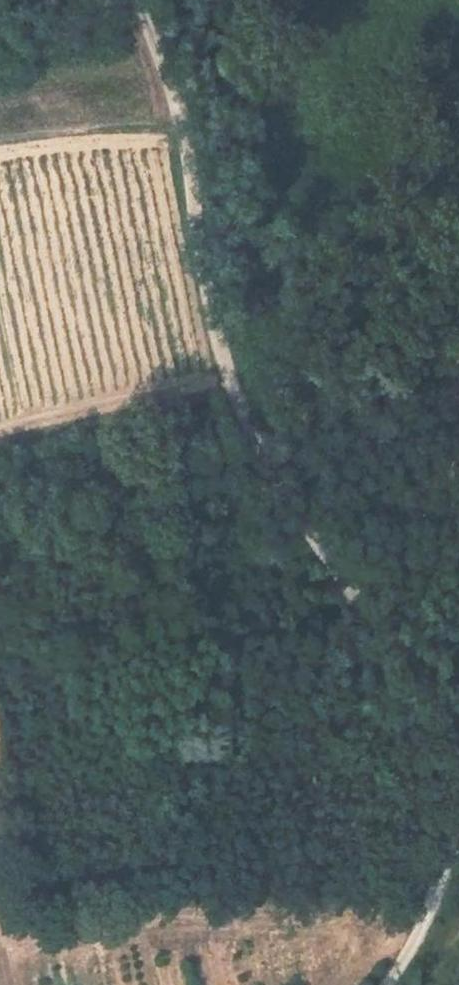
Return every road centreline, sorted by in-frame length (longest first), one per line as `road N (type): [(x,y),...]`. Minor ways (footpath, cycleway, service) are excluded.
road 1 (track): [(138,0),(179,100),(222,350),(245,412),(356,600),(409,656),(458,756)]
road 2 (track): [(0,437),(234,383)]
road 3 (track): [(387,633),(400,532),(458,447)]
road 4 (track): [(458,817),(431,909),(383,984)]

